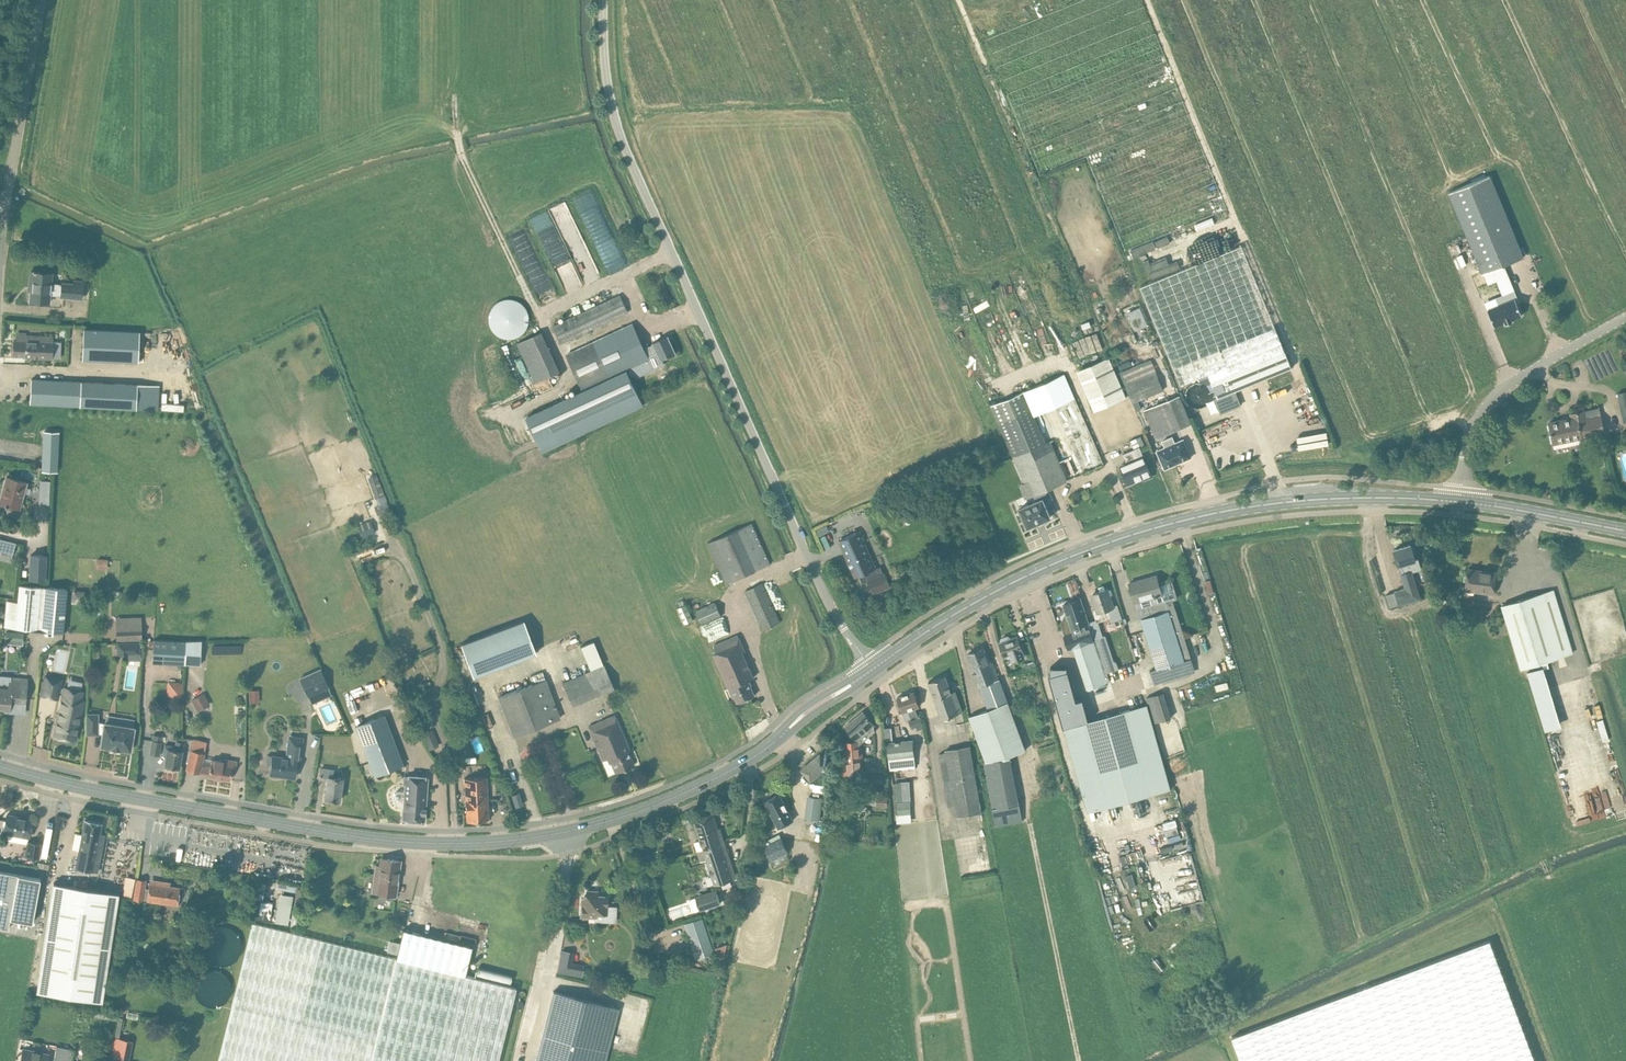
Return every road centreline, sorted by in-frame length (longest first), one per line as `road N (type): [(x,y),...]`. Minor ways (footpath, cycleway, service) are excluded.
road 1 (secondary): [(0,767),(381,839),(531,838),(594,826),(692,789),(756,756),(872,670)]
road 2 (unclassified): [(872,670),(823,592),(619,133),(604,0)]
road 3 (secondary): [(872,670),(977,600),(1159,524),(1347,497),(1460,502)]
road 4 (unclassified): [(1460,502),(1471,432),(1487,406),(1625,318)]
road 5 (unclassified): [(0,244),(41,0)]
road 6 (track): [(1077,1060),(1032,827)]
road 7 (secondary): [(1460,502),(1625,531)]

